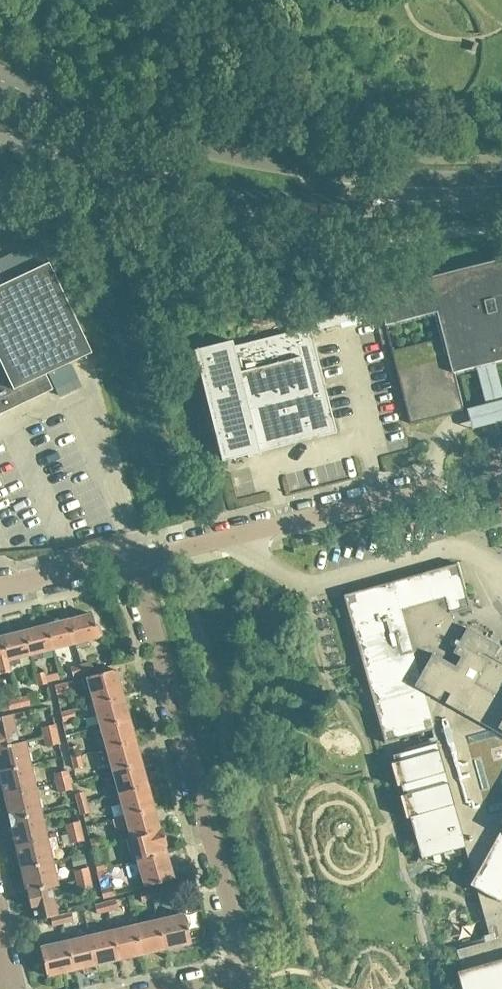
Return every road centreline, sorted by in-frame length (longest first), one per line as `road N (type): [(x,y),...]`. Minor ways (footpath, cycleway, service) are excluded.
road 1 (residential): [(246,971),(130,558)]
road 2 (secondary): [(369,191),(109,121),(0,76)]
road 3 (residential): [(130,558),(501,465)]
road 4 (secondary): [(0,129),(234,196),(294,201),(369,191)]
road 5 (residential): [(0,585),(130,558)]
road 6 (secondary): [(369,191),(501,188)]

